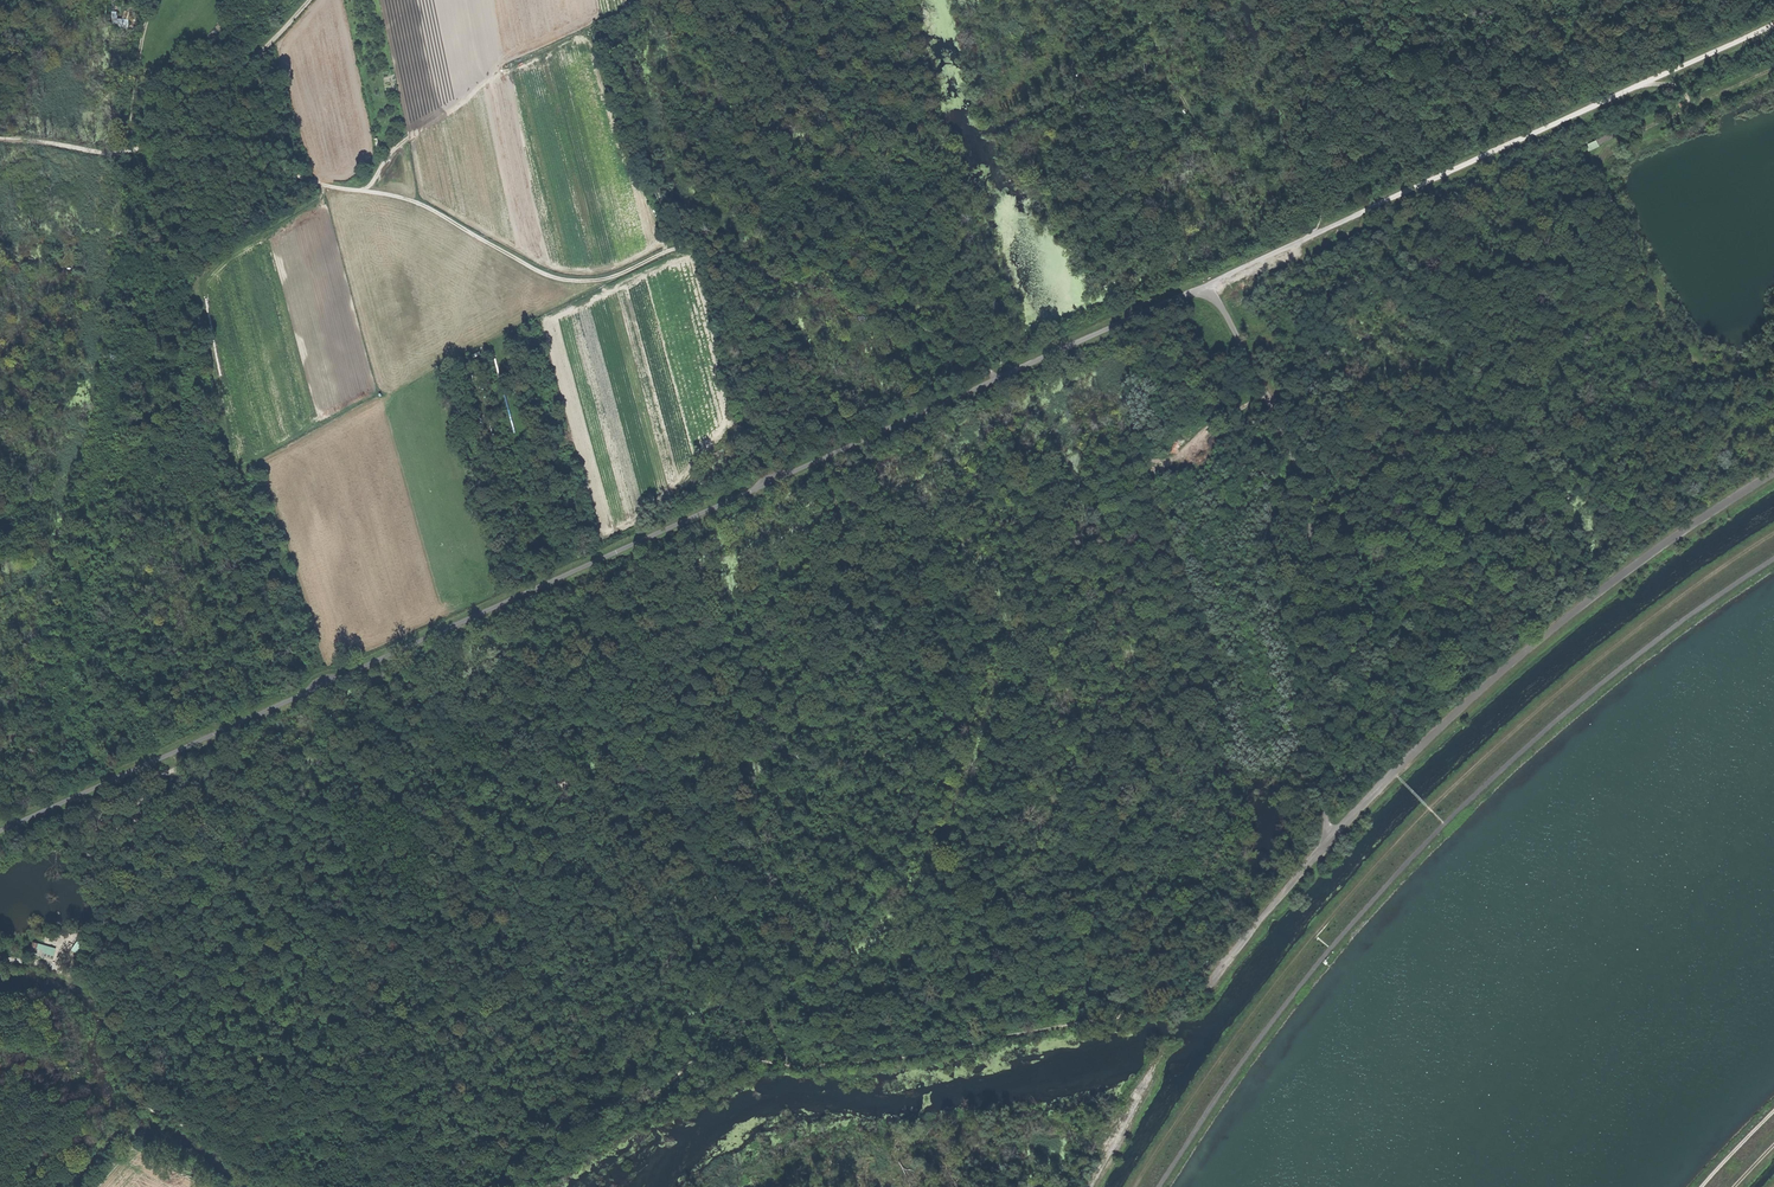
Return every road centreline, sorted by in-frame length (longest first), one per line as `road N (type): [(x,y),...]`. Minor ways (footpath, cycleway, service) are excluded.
road 1 (track): [(0,831),(1204,287)]
road 2 (track): [(1773,534),(1535,712),(1366,876),(1293,963),(1136,1186)]
road 3 (track): [(996,380),(962,341),(785,286),(705,249),(681,246),(605,281),(551,277),(404,198),(306,182),(192,115)]
road 4 (track): [(1773,558),(1627,661),(1444,825),(1315,968),(1159,1186)]
road 5 (track): [(1214,976),(1193,975),(1148,1014),(1033,1028),(925,1057),(861,1064),(695,1060),(628,1110),(573,1114),(504,1186)]
road 6 (track): [(787,1064),(714,880),(777,810),(792,732),(813,695),(815,633),(846,533),(831,493),(816,478),(773,491),(762,486)]
road 7 (track): [(1204,287),(1773,25)]
road 8 (track): [(1204,287),(1257,374),(1311,524),(1327,844)]
road 9 (track): [(303,1186),(269,1177),(143,1106),(118,1079),(121,1033),(104,1003),(60,970),(0,958)]
road 10 (track): [(308,0),(227,88),(123,153),(0,139)]
road 11 (track): [(1421,0),(1349,174),(1309,238)]
road 12 (track): [(113,153),(154,0)]
road 13 (track): [(1644,84),(1676,85),(1691,106),(1773,71)]

